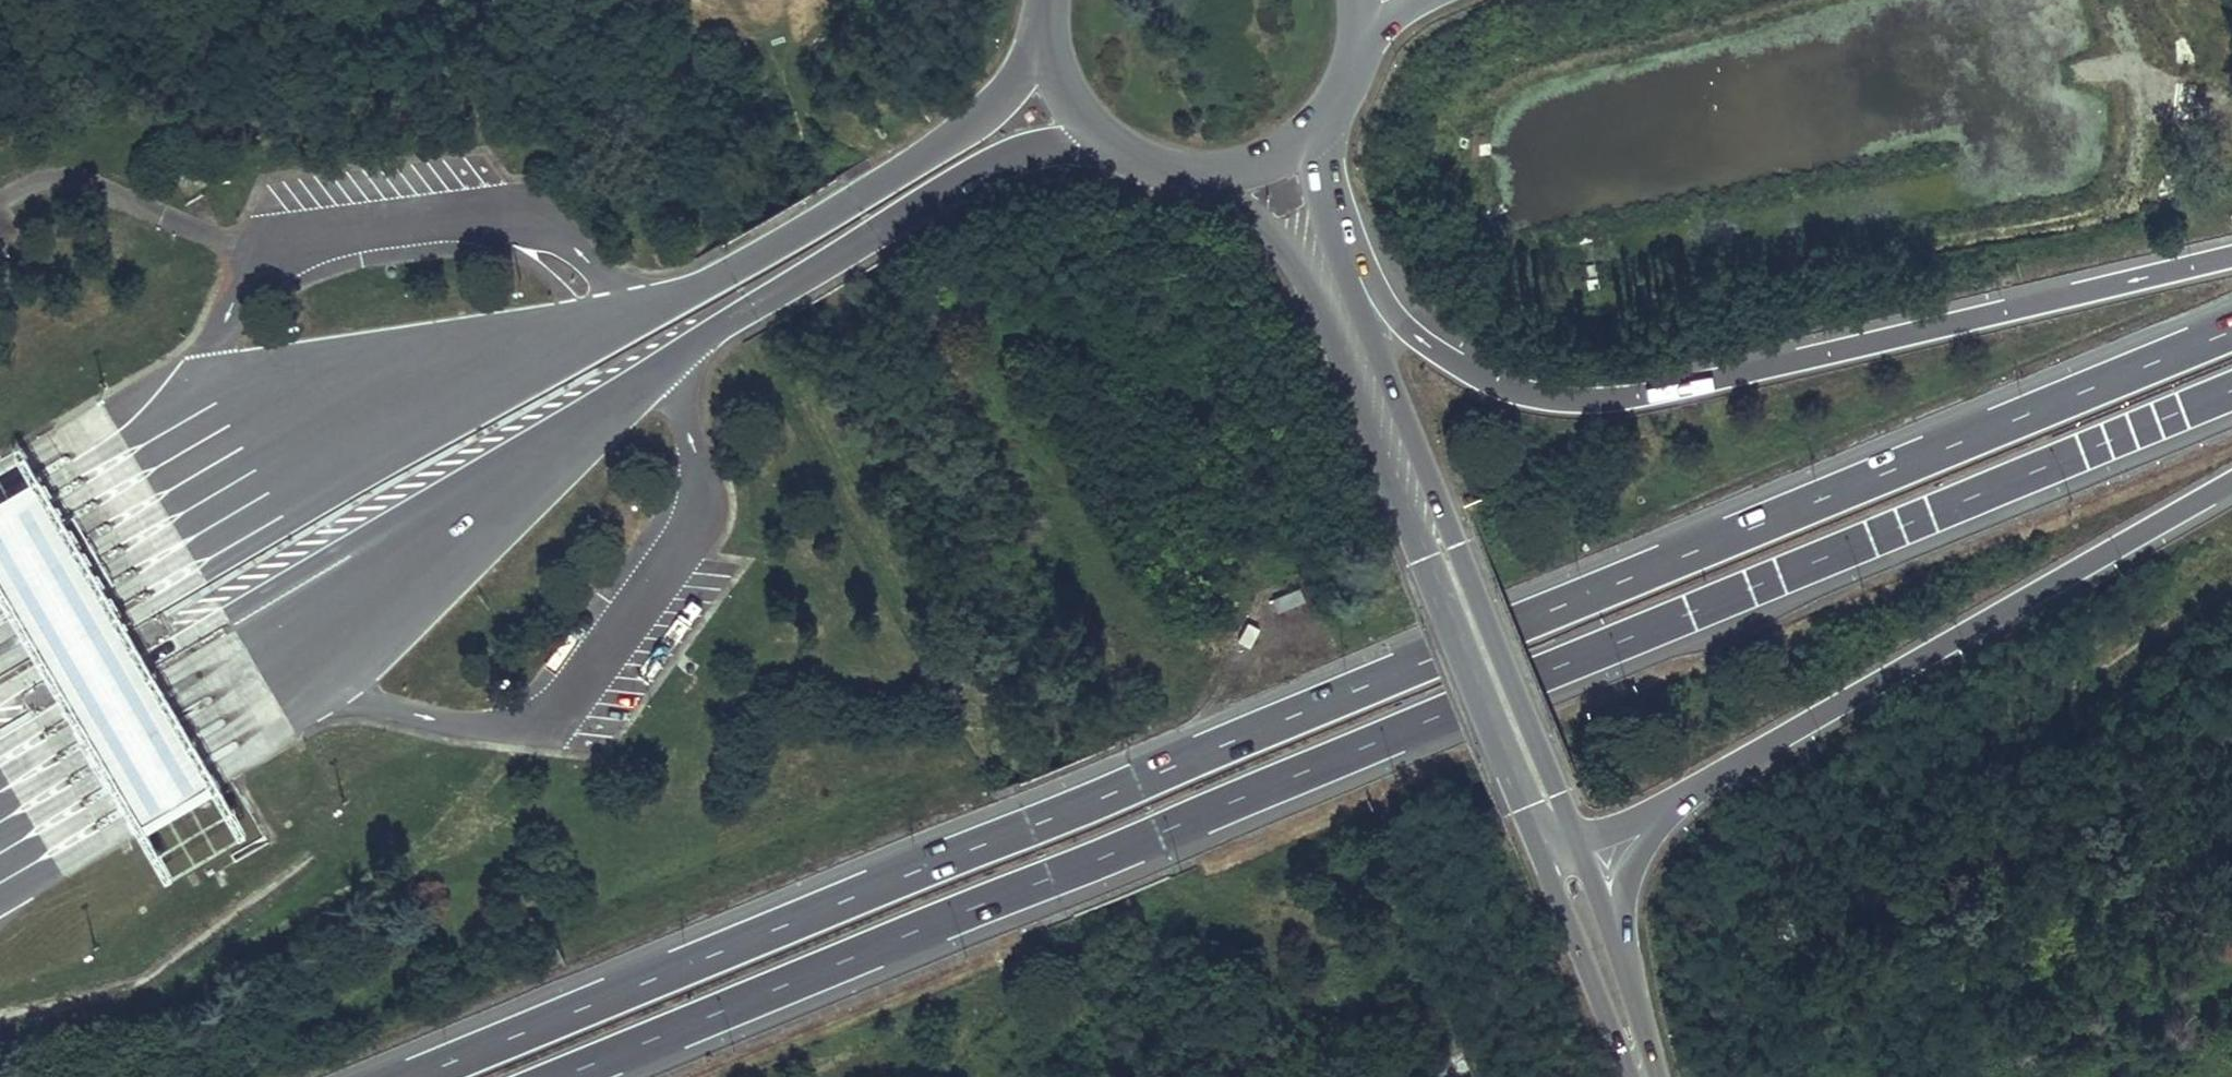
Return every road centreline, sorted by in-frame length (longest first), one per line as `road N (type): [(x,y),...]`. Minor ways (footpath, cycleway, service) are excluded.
road 1 (motorway): [(2231,326),(394,1076)]
road 2 (motorway): [(541,1076),(2231,385)]
road 3 (motorway): [(0,762),(995,159),(1070,142),(1118,145)]
road 4 (motorway): [(1047,14),(1009,84),(981,115),(886,176),(639,322),(212,548),(0,674)]
road 5 (motorway): [(2231,257),(1649,391),(1573,399),(1512,390),(1464,368),(1391,312),(1351,258)]
road 6 (primary): [(1201,170),(1270,232),(1299,271),(1532,840)]
road 7 (motorway): [(1669,802),(2231,478)]
road 8 (primary): [(1575,838),(1383,366),(1351,258)]
road 9 (primary): [(1532,840),(1639,1076)]
road 10 (motorway): [(1617,956),(1624,889),(1640,846),(1669,802)]
road 11 (primary): [(1047,14),(1066,88),(1118,145)]
road 12 (primary): [(1351,258),(1331,207),(1323,116)]
road 13 (primary): [(1201,170),(1268,157),(1323,116)]
road 14 (primary): [(1617,956),(1575,838)]
road 15 (primary): [(1648,1076),(1617,956)]
road 16 (track): [(1944,962),(1983,1076)]

